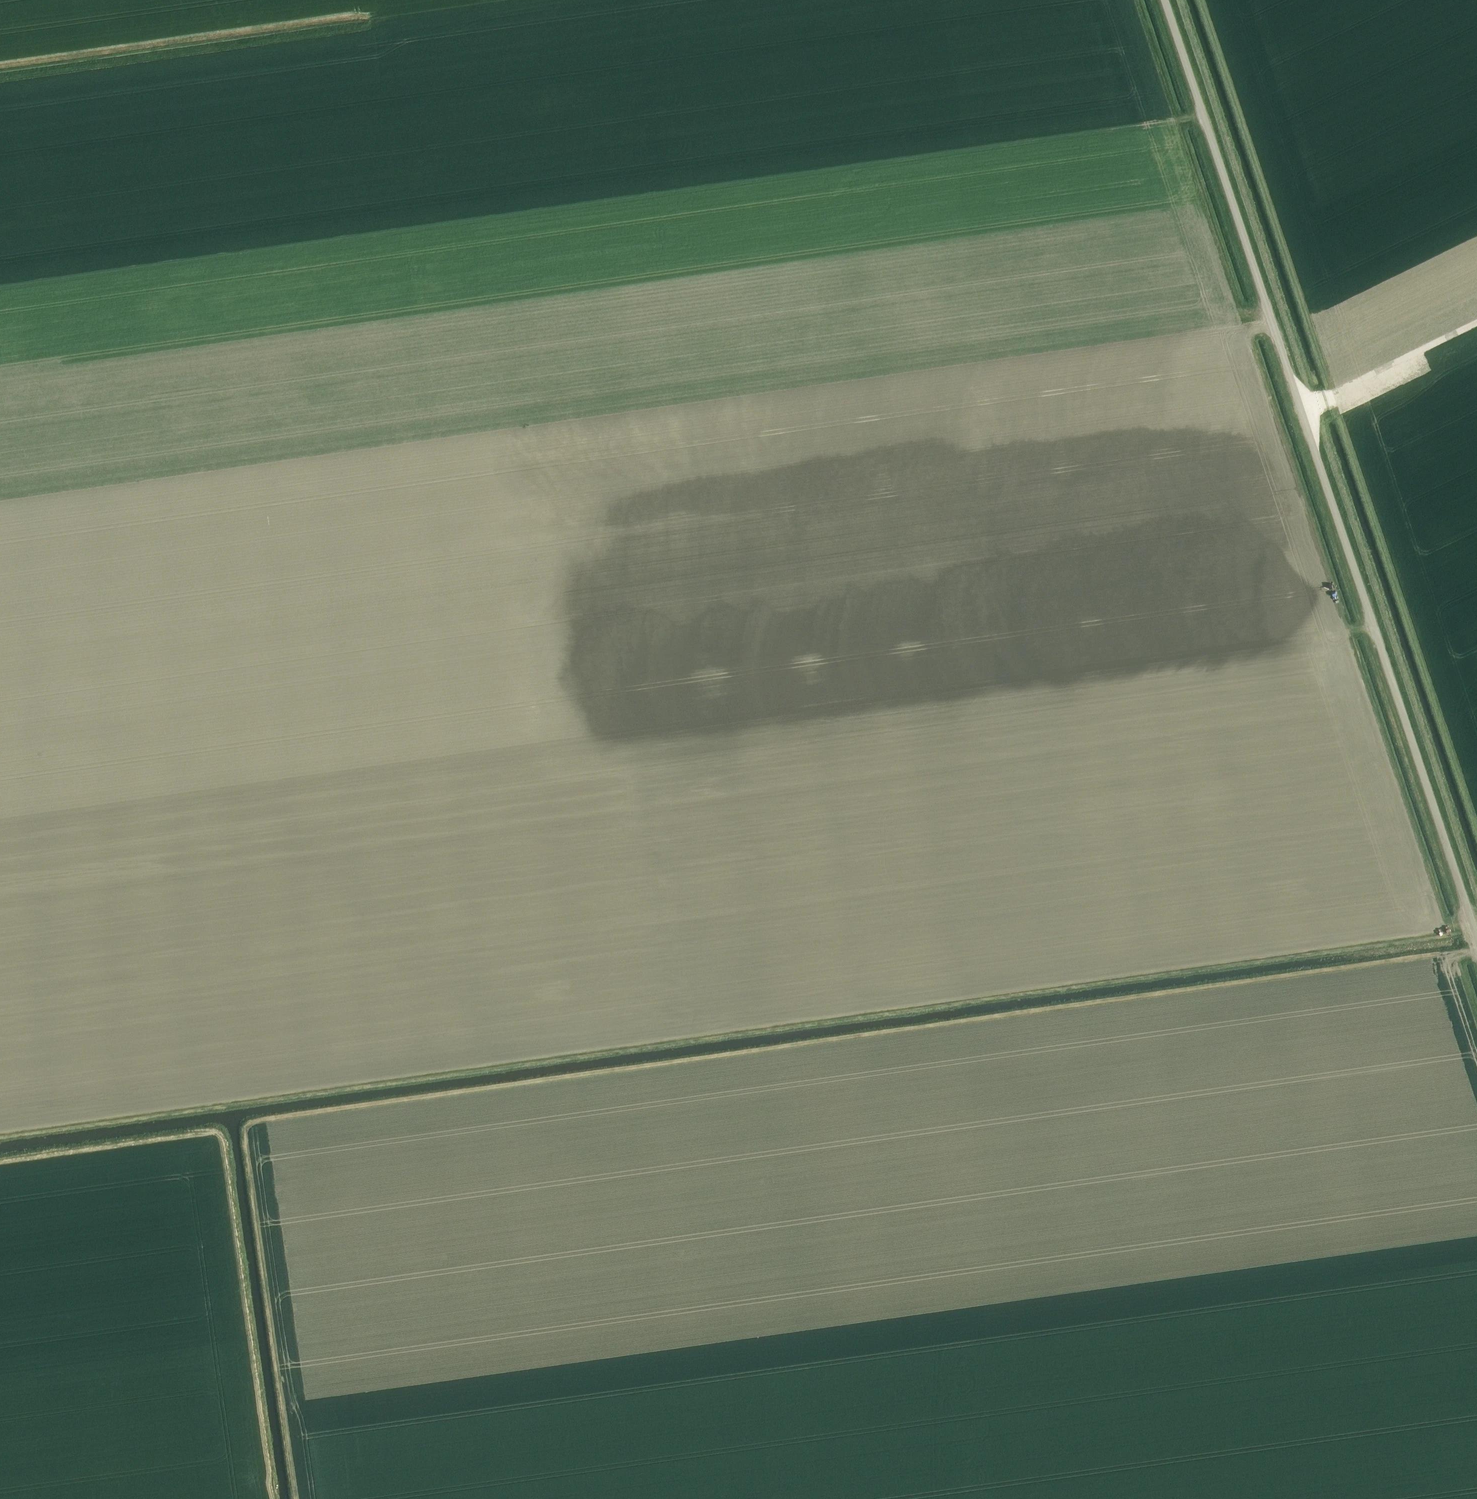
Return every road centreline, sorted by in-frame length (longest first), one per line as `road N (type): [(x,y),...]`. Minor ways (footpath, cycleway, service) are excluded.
road 1 (unclassified): [(1476,937),(1166,0)]

